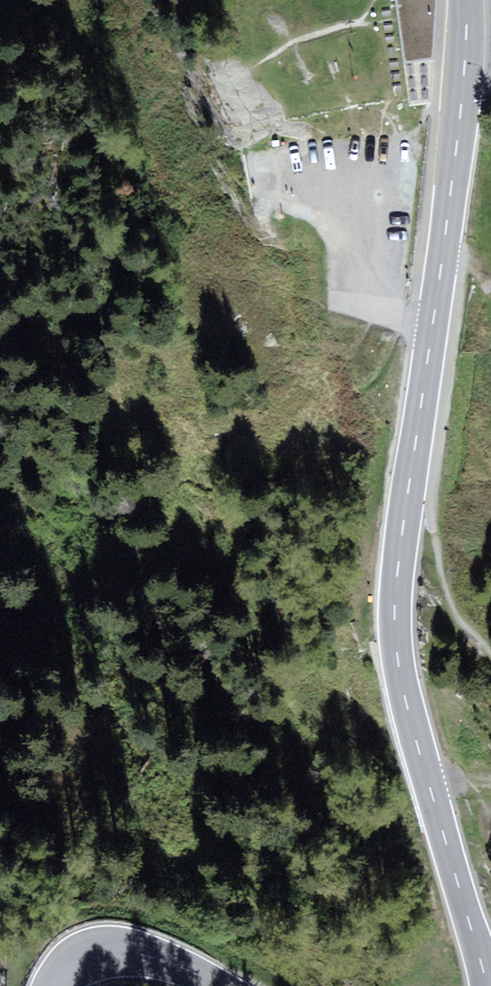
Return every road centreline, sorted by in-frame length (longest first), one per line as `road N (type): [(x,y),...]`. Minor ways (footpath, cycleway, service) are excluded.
road 1 (primary): [(488,985),(404,695),(392,599),(444,242),(464,74),(464,0)]
road 2 (track): [(343,140),(314,134),(304,121),(286,122),(251,71),(292,44),(359,26),(377,0)]
road 3 (primary): [(52,985),(82,960),(114,950),(146,954),(219,985)]

